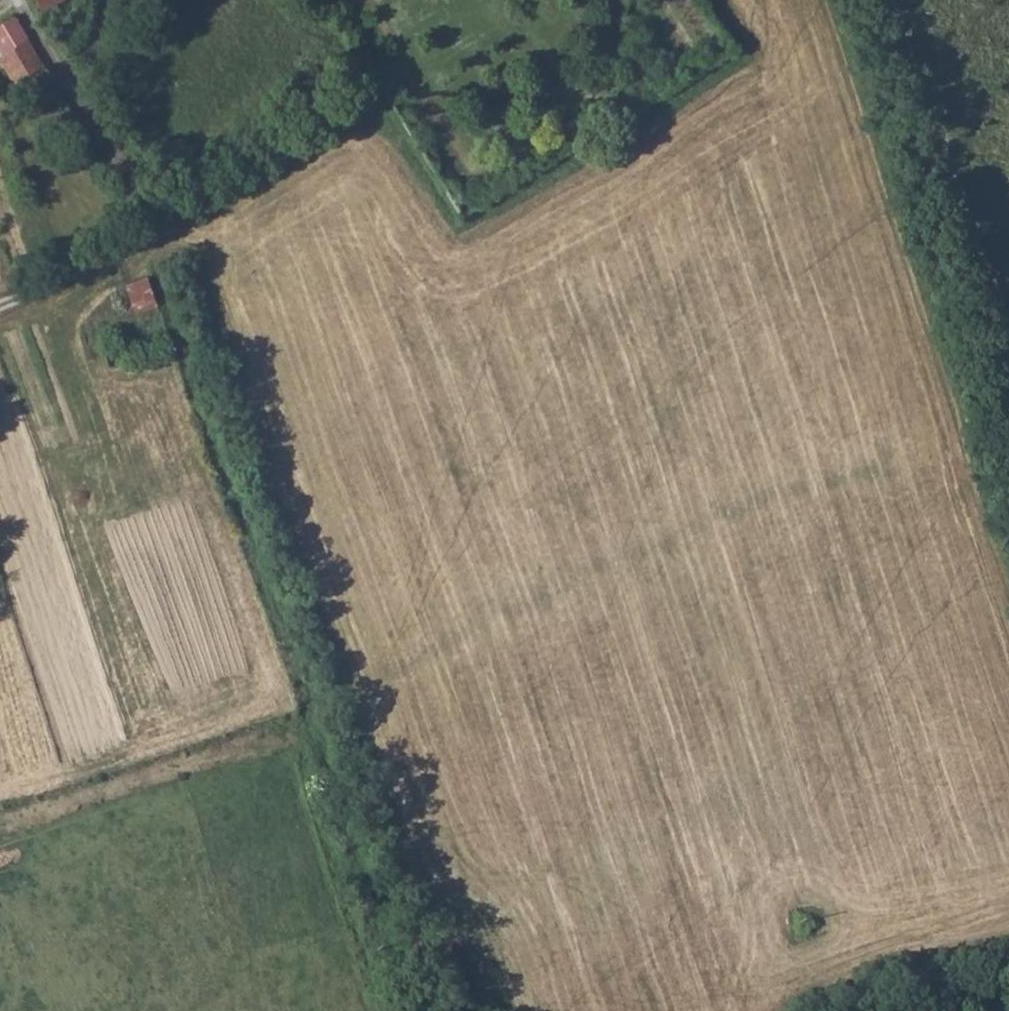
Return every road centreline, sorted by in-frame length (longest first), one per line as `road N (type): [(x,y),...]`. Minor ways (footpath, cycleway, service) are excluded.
road 1 (track): [(0,824),(316,724)]
road 2 (unclassified): [(21,0),(153,252)]
road 3 (track): [(0,309),(153,252)]

